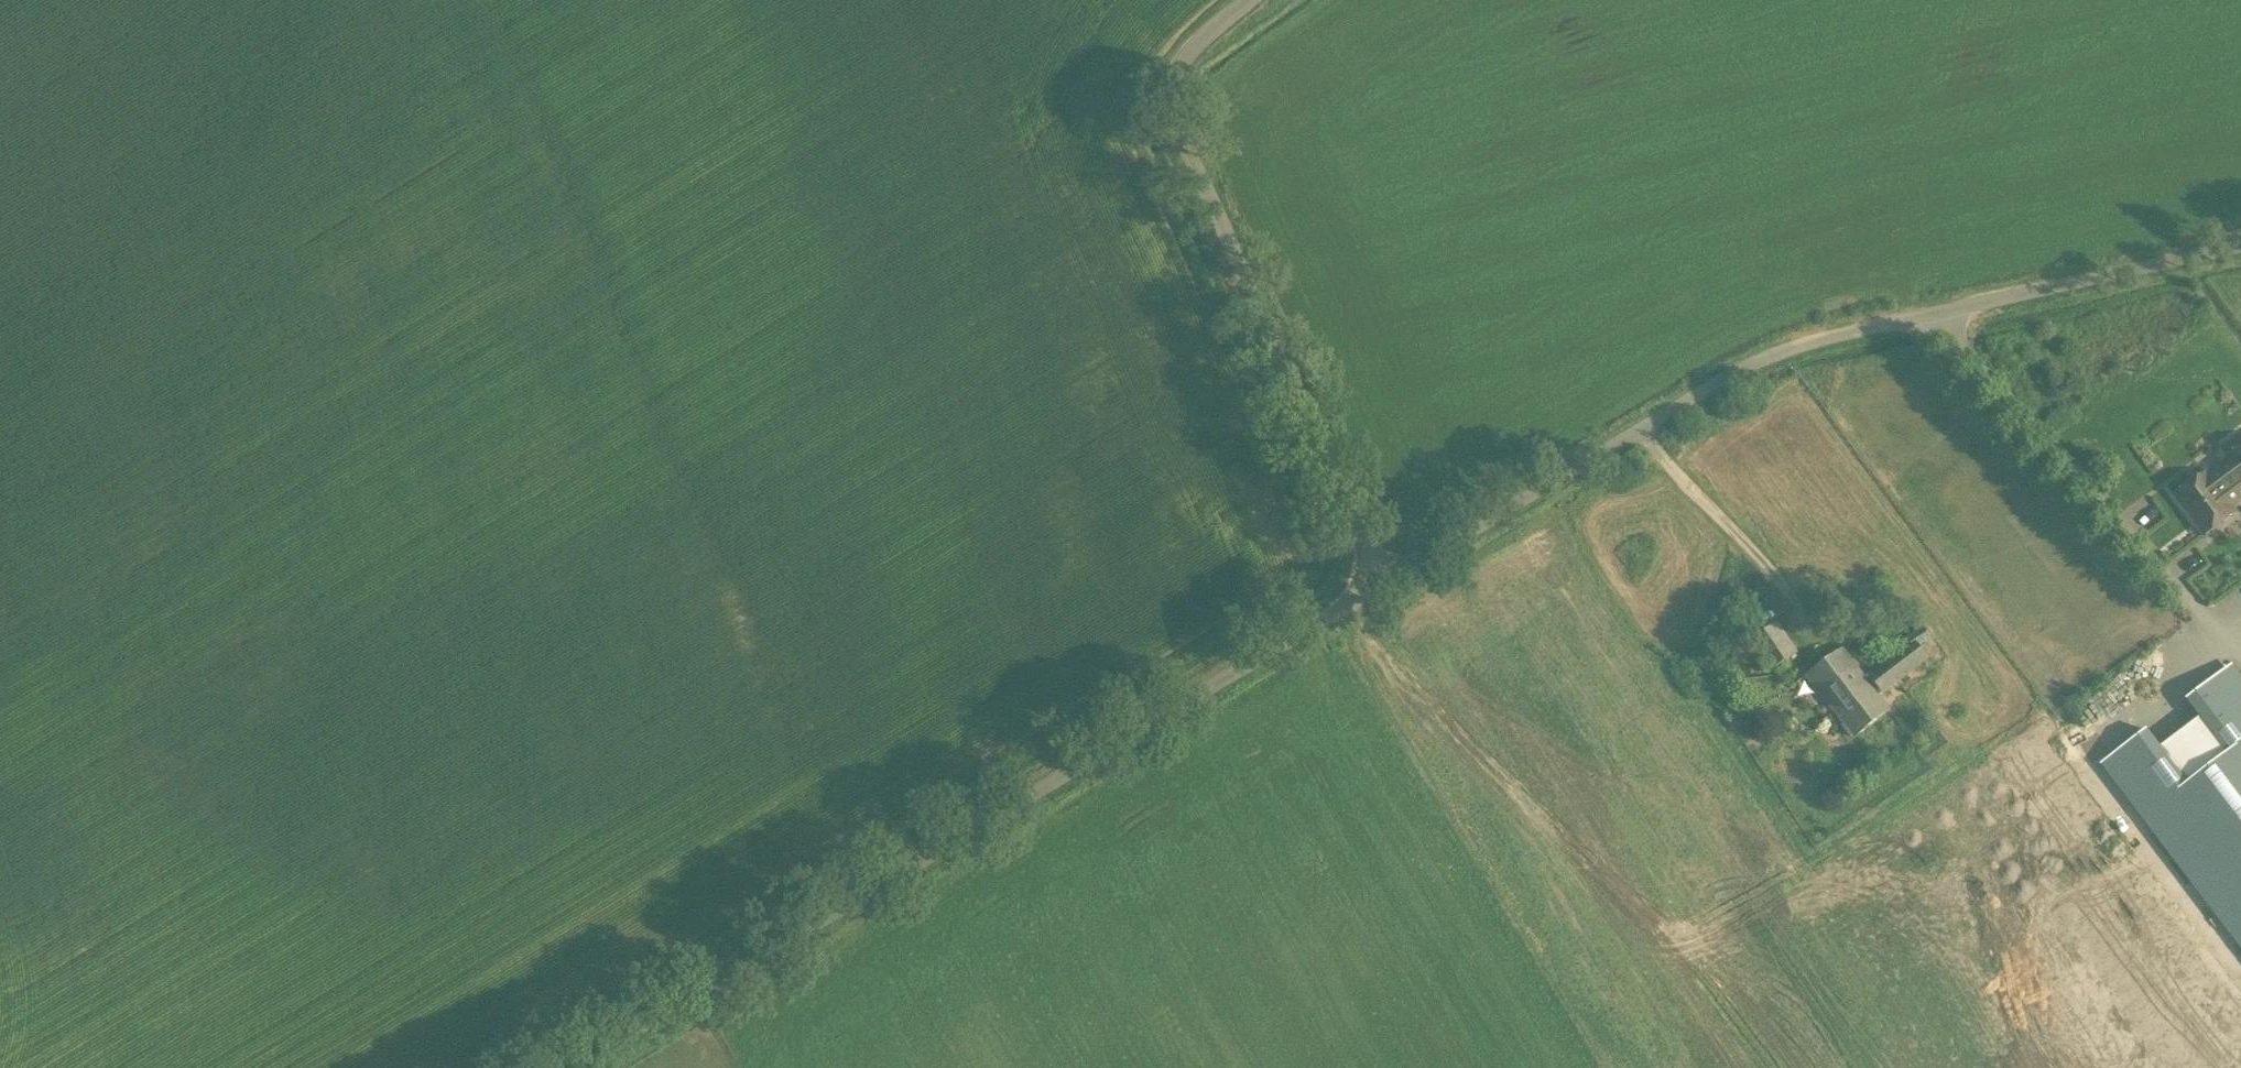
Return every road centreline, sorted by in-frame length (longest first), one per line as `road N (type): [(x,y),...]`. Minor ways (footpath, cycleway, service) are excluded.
road 1 (unclassified): [(575,1067),(1384,584)]
road 2 (unclassified): [(1384,584),(1765,357),(2240,247)]
road 3 (unclassified): [(1384,584),(1190,141),(1187,87),(1201,53),(1274,0)]

